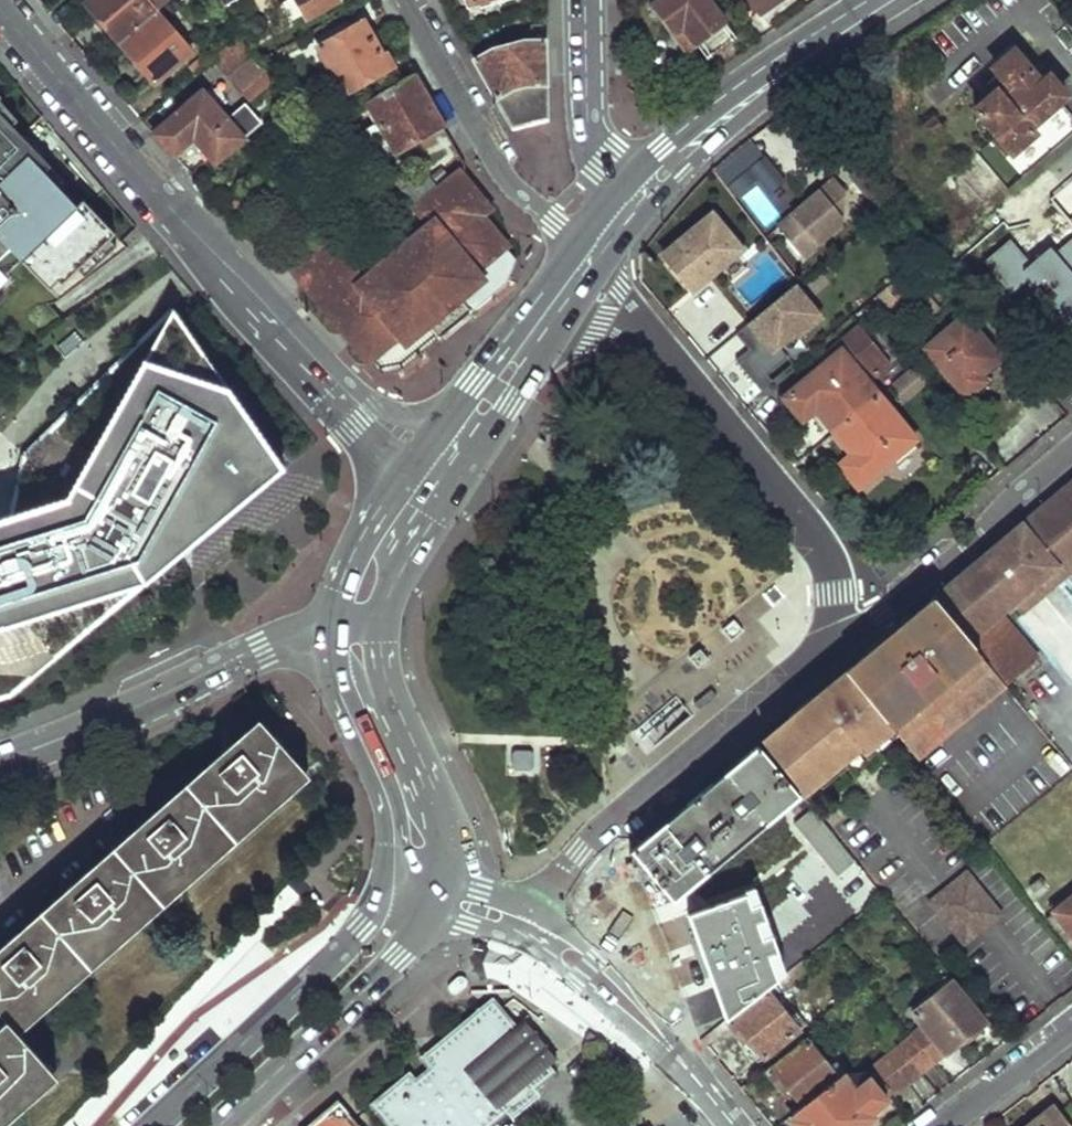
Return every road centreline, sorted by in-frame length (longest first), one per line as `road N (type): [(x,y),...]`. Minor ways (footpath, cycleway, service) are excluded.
road 1 (tertiary): [(438,459),(363,414),(255,305),(0,9)]
road 2 (residential): [(831,641),(583,854),(529,929)]
road 3 (residential): [(0,762),(261,647),(307,635),(347,636)]
road 4 (primary): [(419,884),(373,914),(155,1125)]
road 5 (primary): [(219,1125),(408,945),(419,884)]
road 6 (residential): [(590,253),(509,185),(403,0)]
road 7 (primary): [(894,0),(775,81),(640,190)]
road 8 (residential): [(831,641),(879,614),(1071,450)]
road 9 (primary): [(347,636),(355,681),(410,812),(419,884)]
road 10 (primary): [(590,253),(438,459)]
road 11 (tertiary): [(529,929),(648,1026),(690,1072)]
road 12 (residential): [(640,190),(588,135),(586,0)]
road 13 (primary): [(438,459),(371,561),(347,636)]
road 14 (residential): [(947,1125),(1071,1025)]

